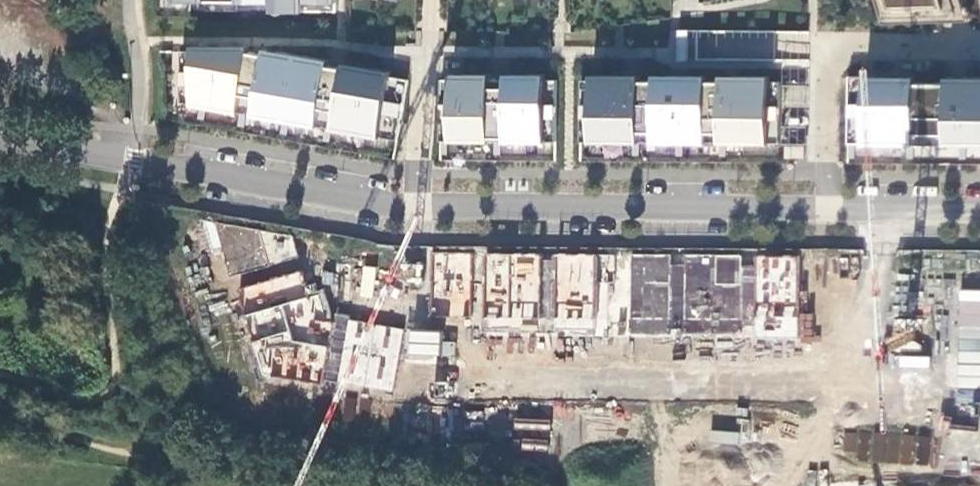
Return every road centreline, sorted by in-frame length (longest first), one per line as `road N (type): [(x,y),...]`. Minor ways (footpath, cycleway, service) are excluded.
road 1 (residential): [(815,380),(417,372),(419,204)]
road 2 (tertiary): [(0,135),(250,183),(419,204)]
road 3 (tertiary): [(419,204),(818,212)]
road 4 (residential): [(815,380),(818,212)]
road 5 (residential): [(976,383),(815,380)]
road 6 (tertiary): [(818,212),(979,213)]

